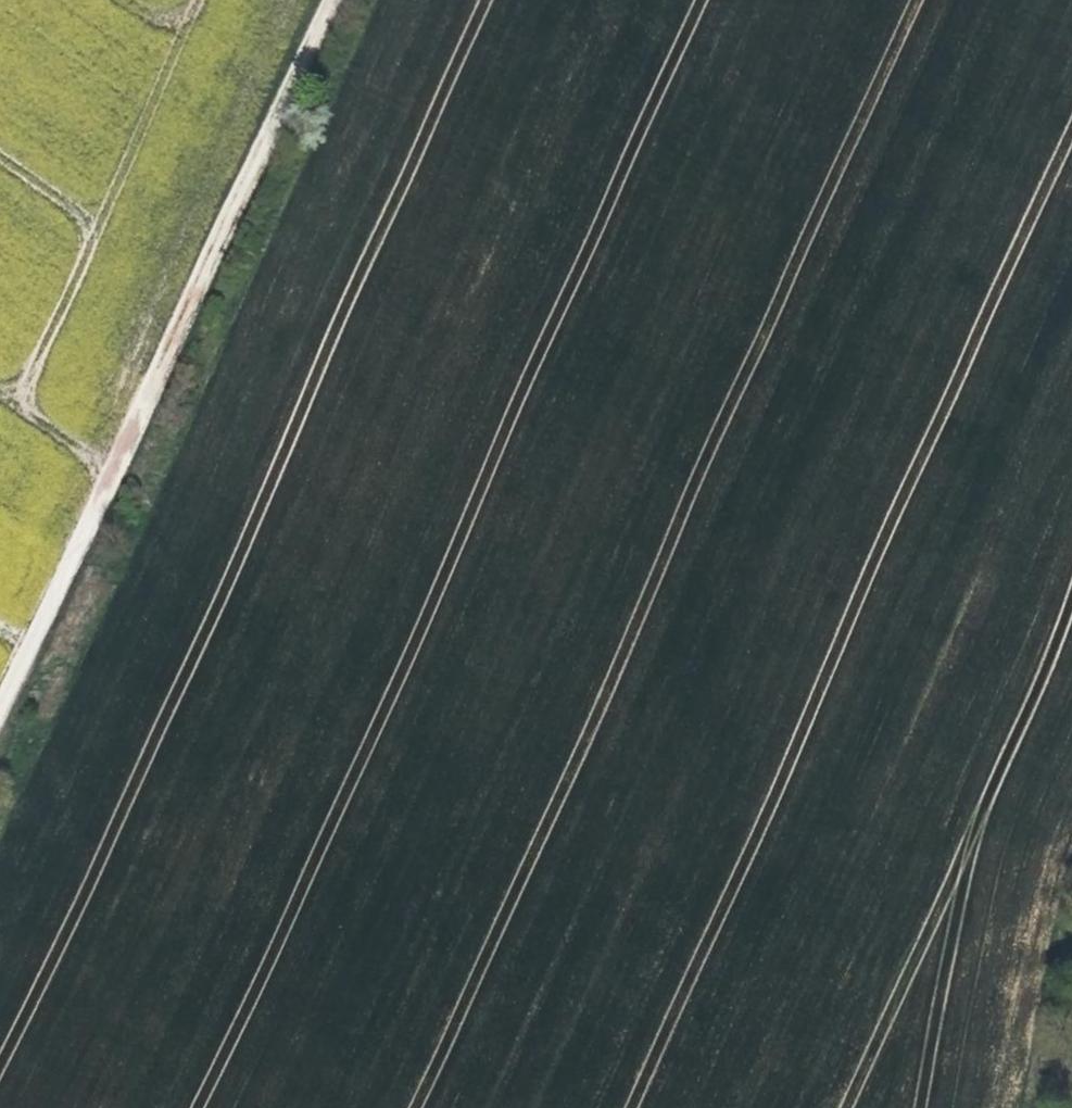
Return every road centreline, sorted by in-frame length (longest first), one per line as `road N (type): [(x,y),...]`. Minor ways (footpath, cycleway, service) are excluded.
road 1 (track): [(325,0),(0,691)]

